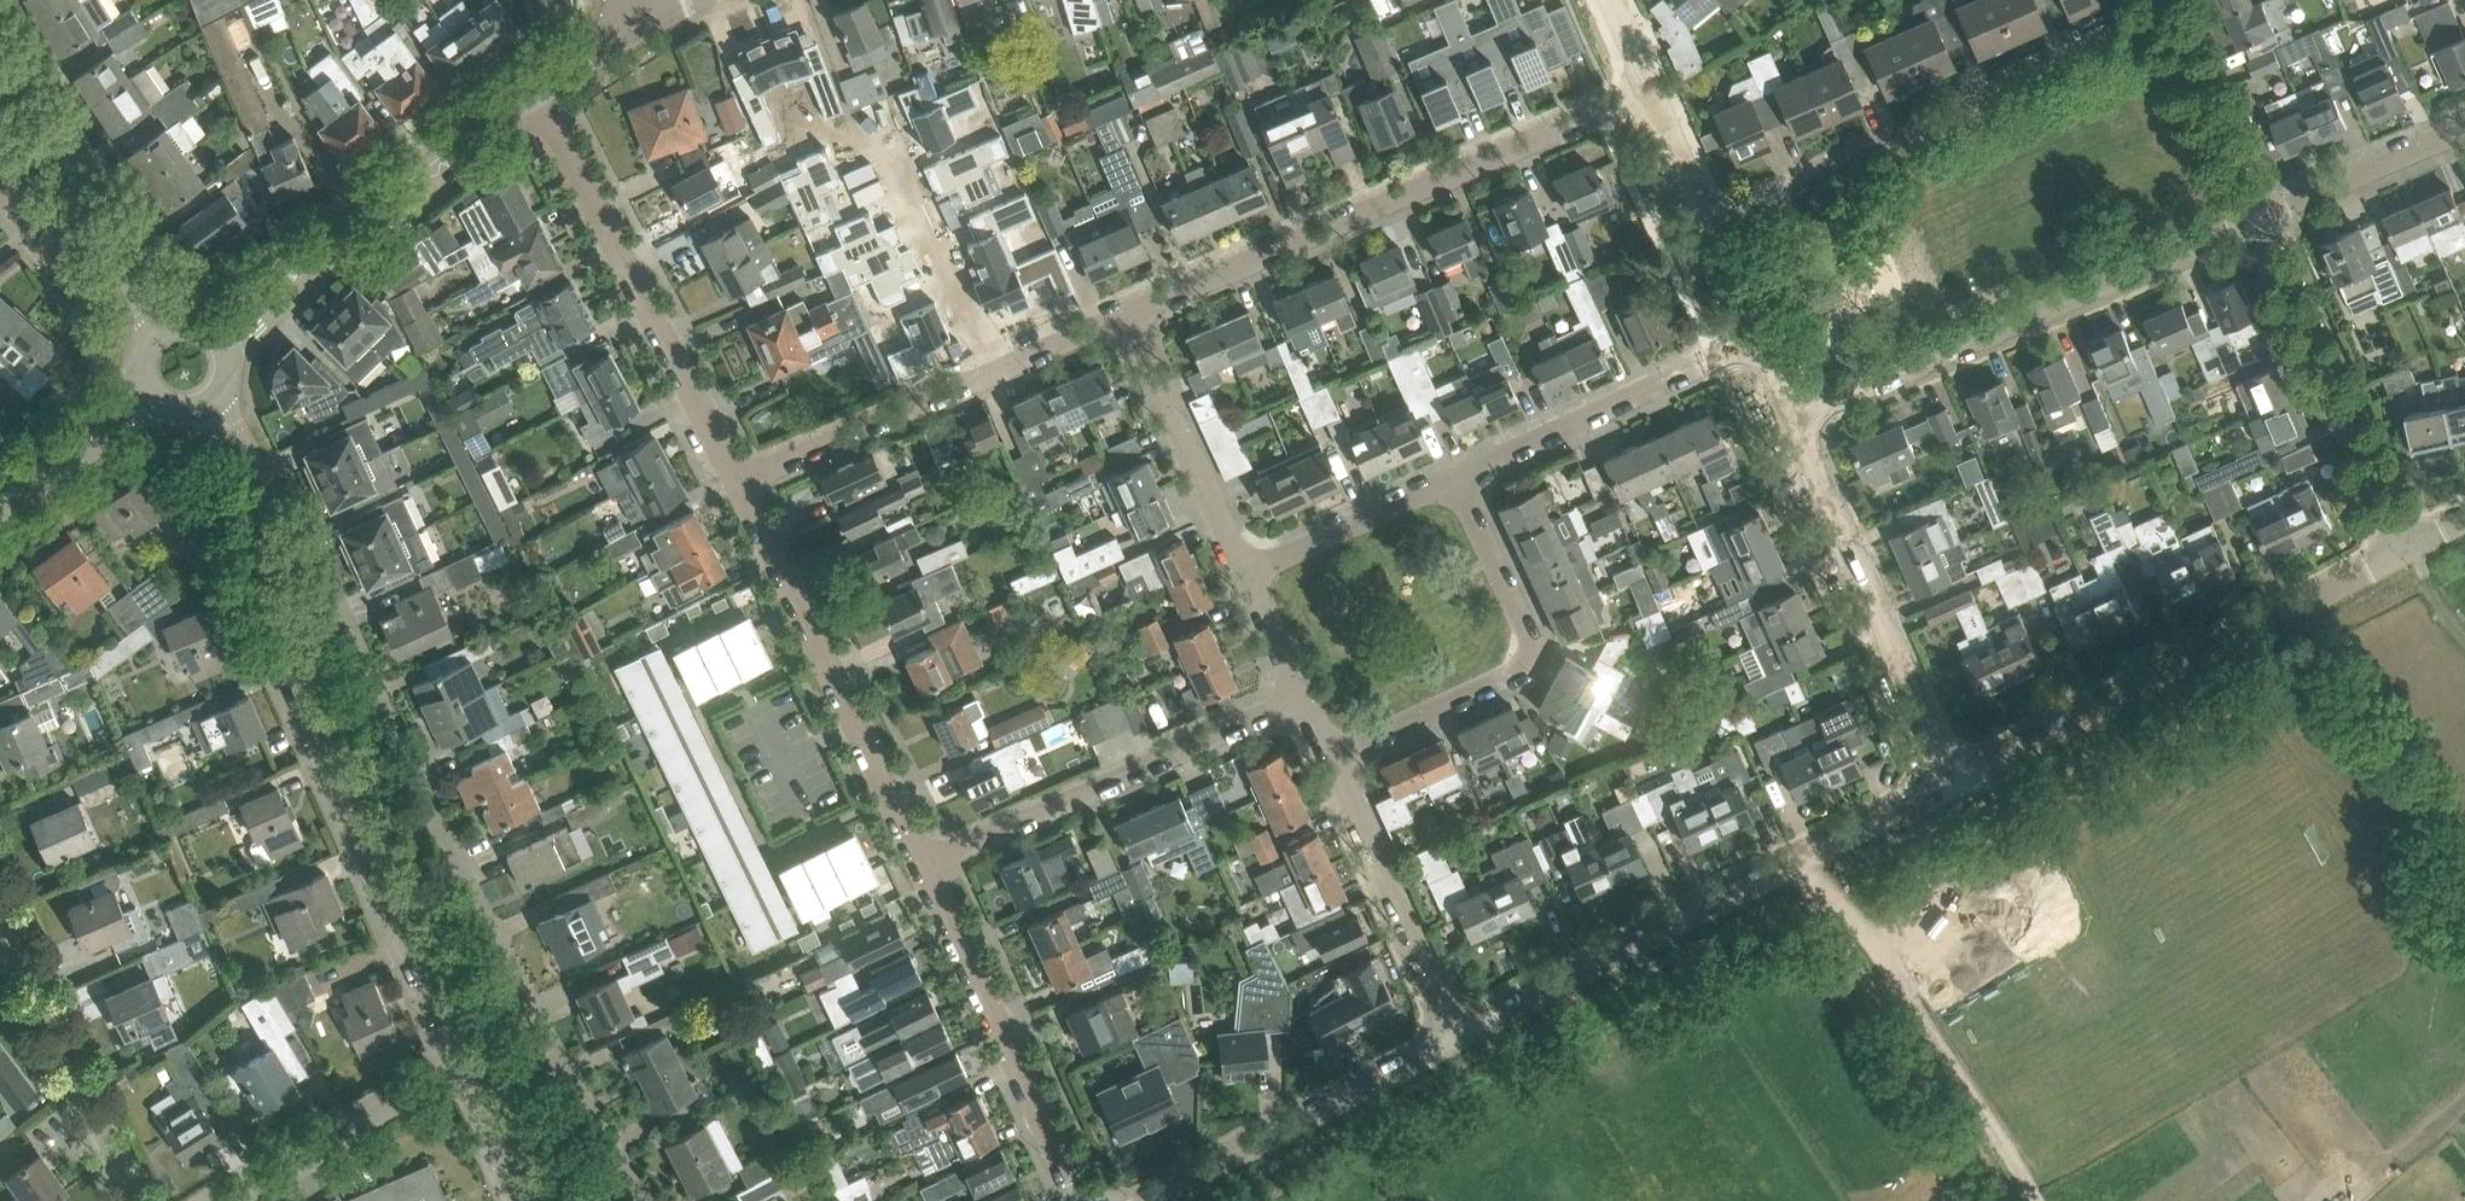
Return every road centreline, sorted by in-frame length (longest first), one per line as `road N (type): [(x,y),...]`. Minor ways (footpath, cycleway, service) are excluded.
road 1 (residential): [(643,1200),(465,882),(344,619),(275,607)]
road 2 (residential): [(1125,314),(1651,88)]
road 3 (residential): [(1458,1036),(1955,782)]
road 4 (residential): [(1705,211),(1918,131),(2170,8)]
road 5 (residential): [(1796,418),(2260,217)]
road 6 (residential): [(1955,782),(2403,551)]
road 7 (tertiary): [(455,1072),(449,1025),(288,660),(275,607)]
road 8 (residential): [(738,480),(534,87)]
road 9 (residential): [(922,865),(738,480)]
road 10 (residential): [(1331,760),(1511,676),(1528,652),(1526,628),(1459,477)]
road 11 (residential): [(922,865),(1301,696)]
road 12 (track): [(2041,1200),(1860,932),(1823,900),(1802,864)]
road 13 (residential): [(219,337),(534,87)]
road 14 (residential): [(1955,782),(1796,418)]
road 15 (residential): [(1082,1200),(922,865)]
road 16 (residential): [(2403,551),(2260,217)]
road 17 (residential): [(1148,1200),(1458,1036)]
road 18 (residential): [(1459,477),(1760,336)]
road 19 (residential): [(1458,1036),(1331,760)]
road 20 (tertiary): [(160,325),(0,70)]
road 21 (residential): [(134,1200),(17,932)]
road 22 (residential): [(1245,569),(1125,314)]
road 23 (residential): [(738,480),(988,373)]
road 24 (residential): [(988,373),(881,126)]
road 25 (residential): [(236,1200),(455,1072)]
road 26 (residential): [(1459,477),(1245,569)]
road 27 (residential): [(2260,217),(2170,8)]
road 28 (residential): [(2260,217),(2464,128)]
road 29 (tertiary): [(275,607),(253,478),(211,400)]
road 30 (tertiary): [(0,497),(143,388)]
road 31 (residential): [(988,373),(1125,314)]
road 32 (tertiary): [(525,1200),(481,1102),(455,1072)]
road 33 (residential): [(1301,696),(1245,569)]
road 34 (residential): [(1760,336),(1705,211)]
road 35 (residential): [(1705,211),(1651,88)]

